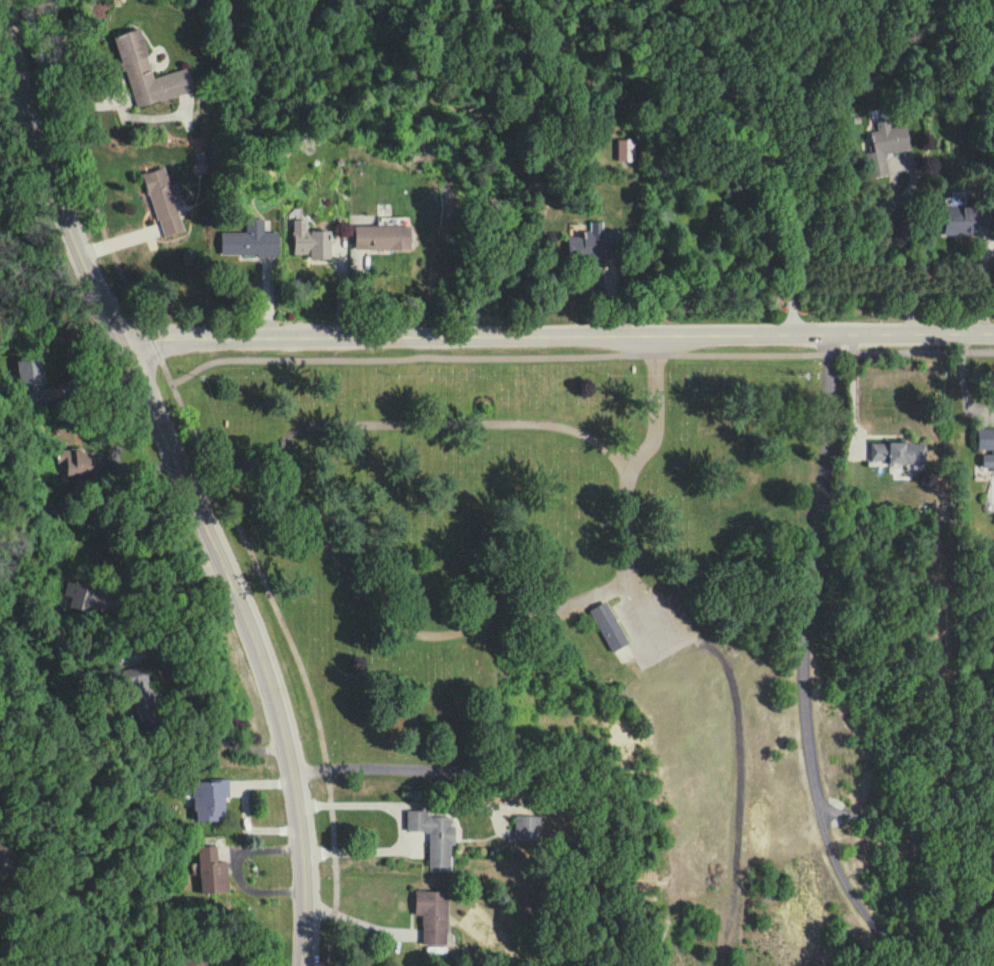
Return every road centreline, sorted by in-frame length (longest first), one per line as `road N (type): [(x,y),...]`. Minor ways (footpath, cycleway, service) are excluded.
road 1 (secondary): [(306,965),(304,818),(274,682),(80,255),(36,141),(0,3)]
road 2 (tertiary): [(993,335),(120,339)]
road 3 (residential): [(831,336),(831,422),(804,627),(810,741),(838,867),(896,965)]
road 4 (residential): [(298,771),(550,766),(579,773),(601,801),(604,832),(588,895),(593,920),(625,965)]

